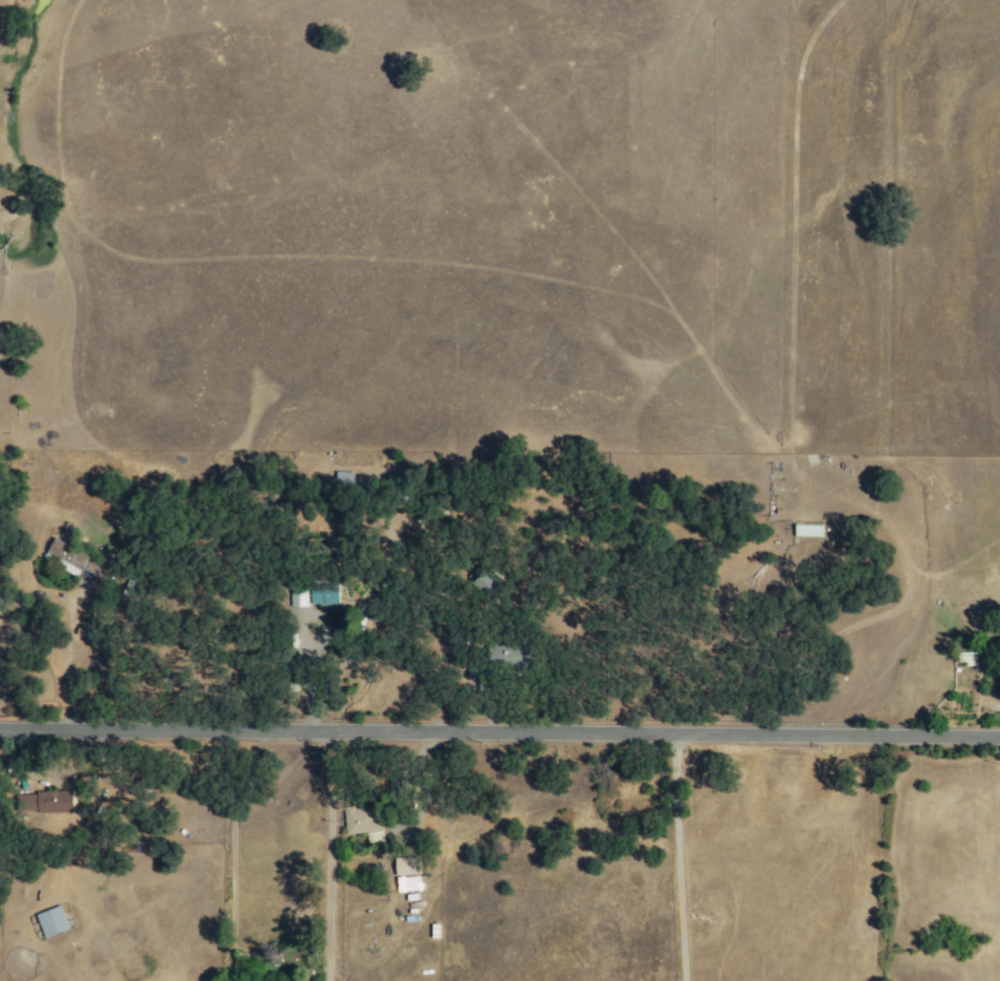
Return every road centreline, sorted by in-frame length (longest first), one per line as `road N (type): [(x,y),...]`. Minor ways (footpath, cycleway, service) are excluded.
road 1 (tertiary): [(999,735),(0,729)]
road 2 (track): [(678,317),(623,292),(471,264),(299,255),(158,260),(107,247),(79,220),(58,145),(64,46),(83,0)]
road 3 (track): [(839,632),(894,607),(908,583),(907,563),(882,529),(804,484),(788,464),(797,81),(811,39),(843,0)]
road 4 (track): [(780,458),(729,398),(633,255),(451,45),(427,0)]

